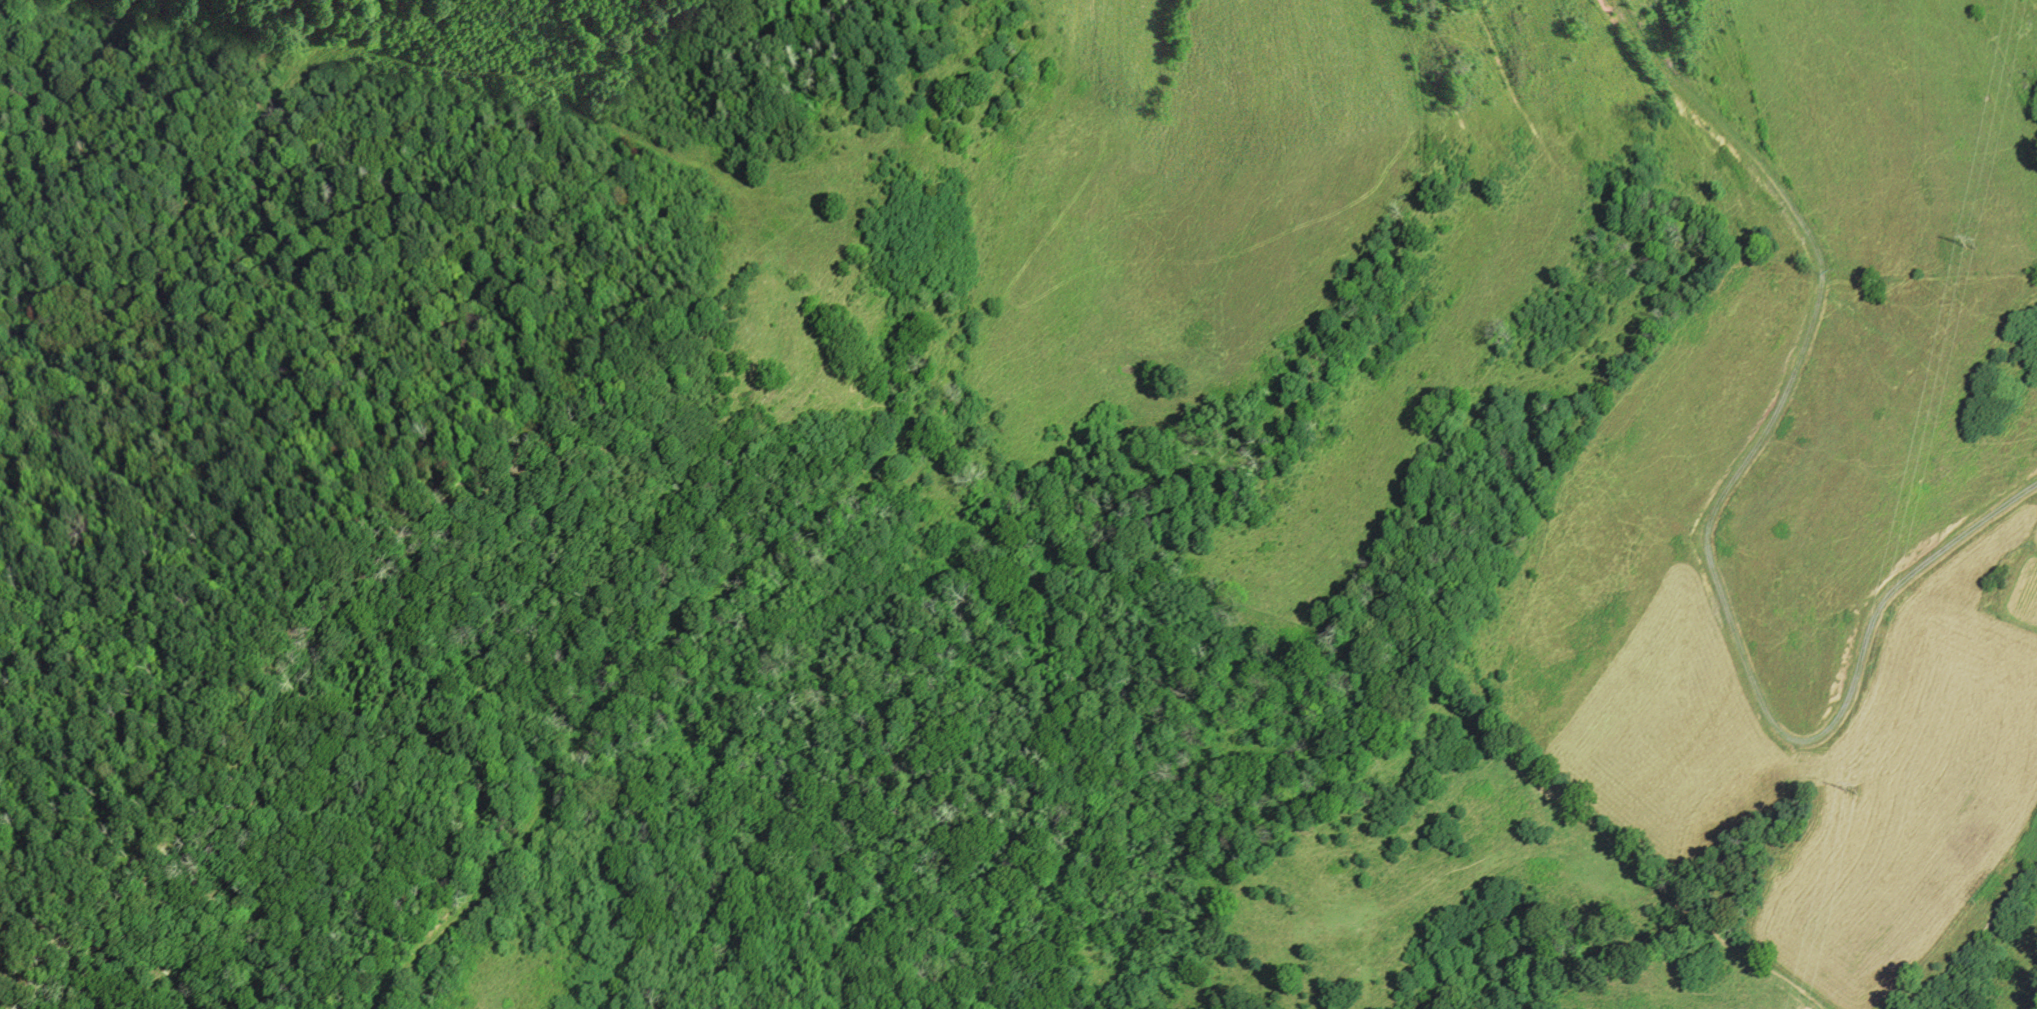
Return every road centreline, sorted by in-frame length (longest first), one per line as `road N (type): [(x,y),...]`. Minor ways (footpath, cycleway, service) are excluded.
road 1 (track): [(1615,0),(1793,202),(1824,264),(1820,307),(1773,418),(1712,509),(1708,531),(1709,566),(1776,731),(1796,741),(1816,734),(1857,679),(1882,600),(2036,480)]

